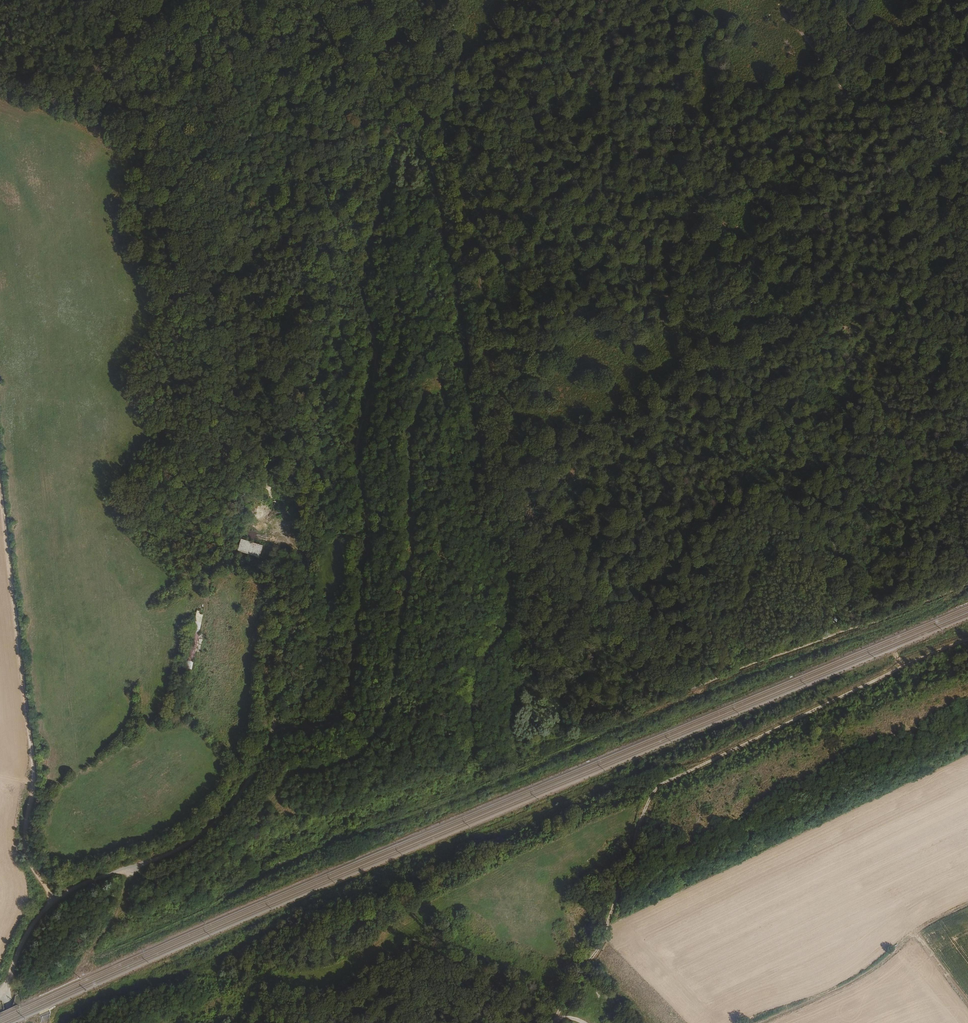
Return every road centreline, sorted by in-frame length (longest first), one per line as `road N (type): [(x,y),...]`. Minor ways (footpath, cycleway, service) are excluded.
road 1 (track): [(124,869),(136,879),(175,874),(261,809),(272,804),(296,816),(356,806),(468,760),(476,681),(507,615),(513,573),(478,438),(462,295),(428,154),(298,0)]
road 2 (track): [(404,123),(363,258),(376,375),(359,446),(368,552),(349,696),(329,725),(273,736)]
road 3 (track): [(967,639),(657,787),(596,952),(559,1017),(582,1022)]
road 4 (track): [(967,217),(503,527)]
road 5 (track): [(54,901),(26,858),(33,770),(0,477)]
road 6 (track): [(273,736),(304,564),(298,549),(251,534)]
road 7 (track): [(967,905),(917,932),(880,967),(761,1022)]
road 8 (unclassified): [(151,860),(54,901),(30,929),(7,985)]
road 9 (track): [(273,736),(238,796),(203,835),(151,860)]

